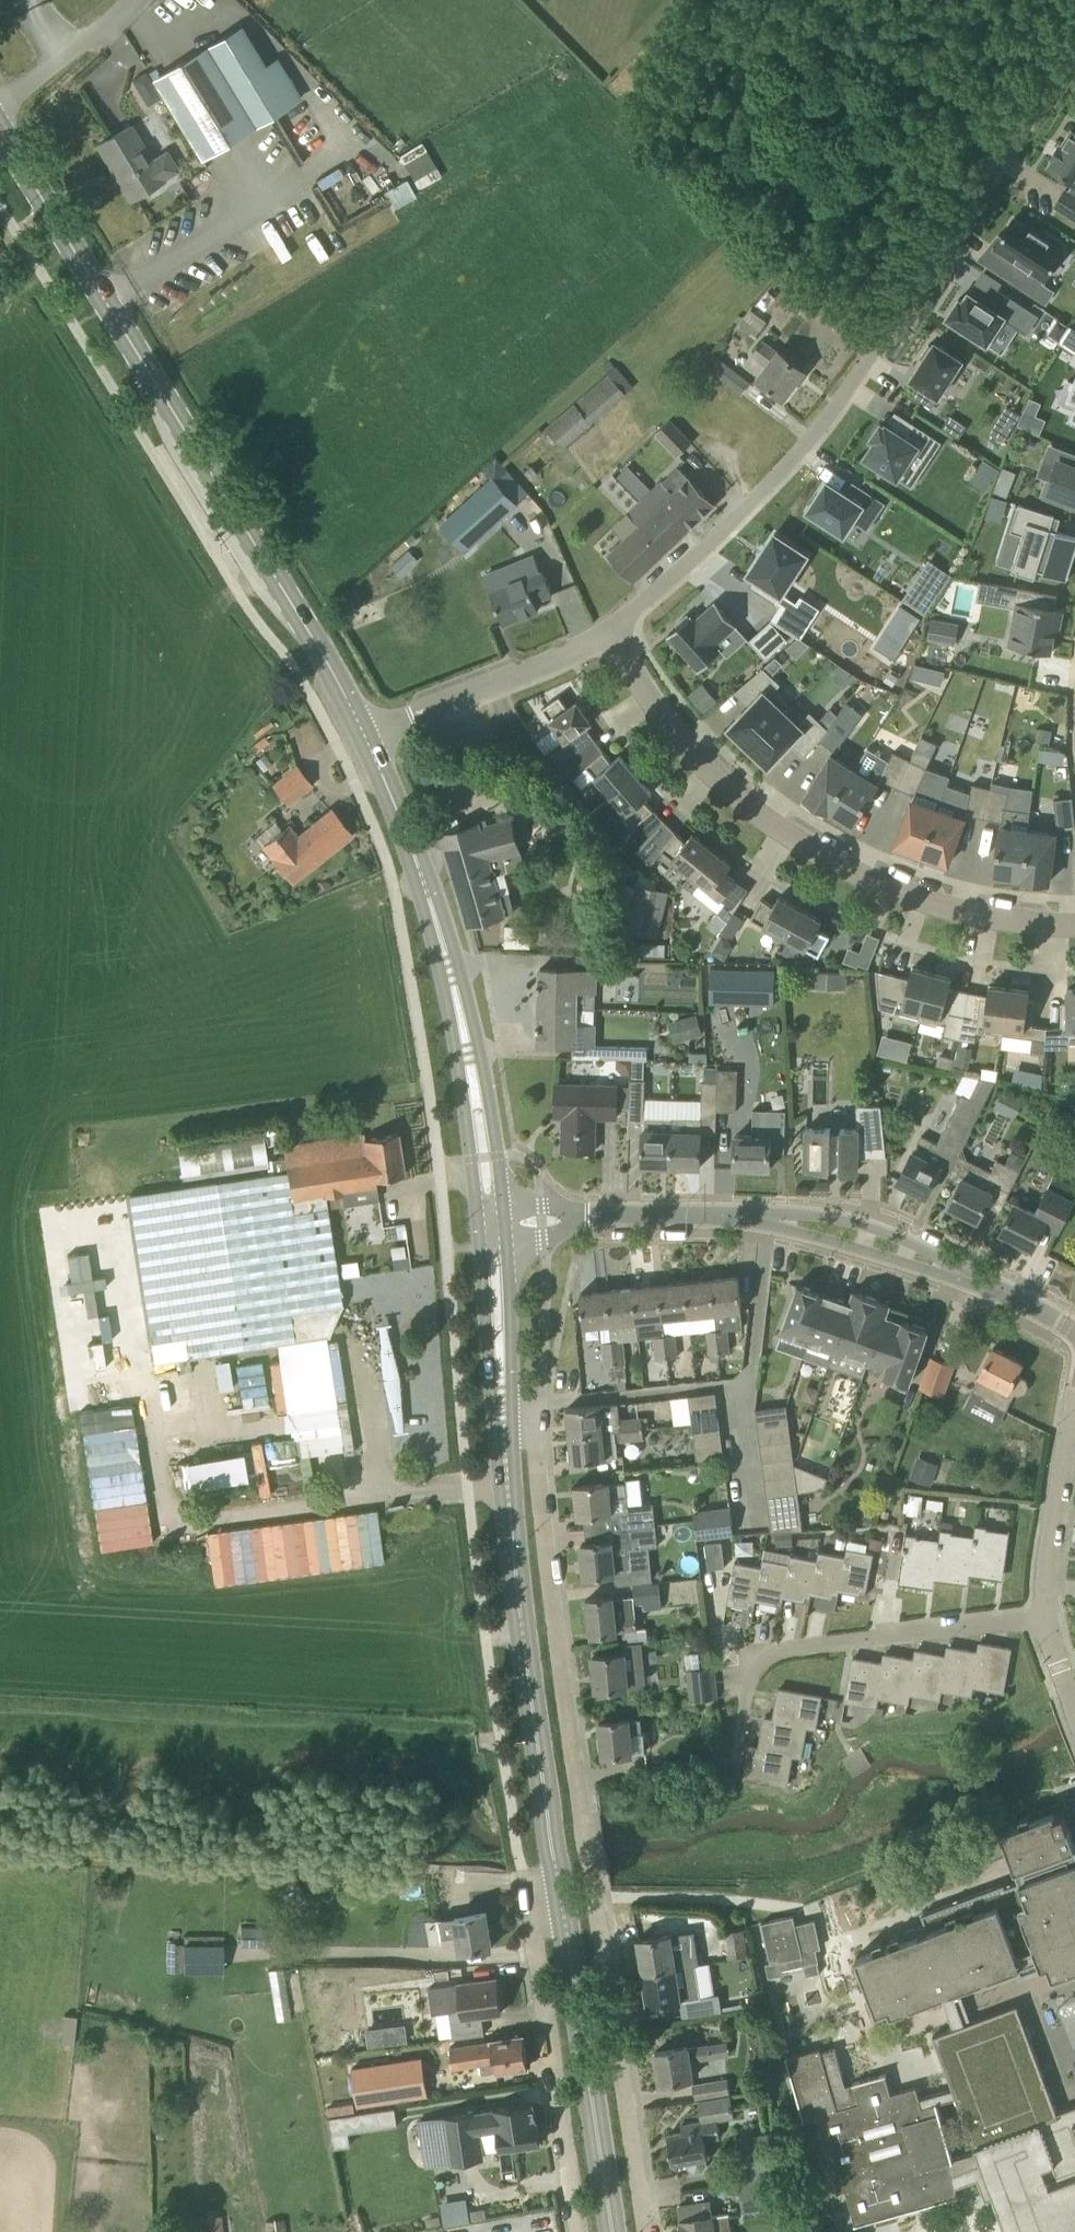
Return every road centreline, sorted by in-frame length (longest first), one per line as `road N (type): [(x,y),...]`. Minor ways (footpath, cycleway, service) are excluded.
road 1 (residential): [(647,2231),(556,1613),(536,1422),(503,1423)]
road 2 (residential): [(609,633),(723,533),(828,419),(1074,40)]
road 3 (primary): [(366,731),(0,129)]
road 4 (residential): [(1074,923),(1009,919),(897,893),(785,833),(700,761),(609,633)]
road 5 (primary): [(562,1903),(503,1423)]
road 6 (residential): [(738,1734),(755,1665),(777,1651),(1046,1616)]
road 7 (residential): [(562,1903),(529,1908),(577,2231)]
road 8 (primary): [(434,912),(480,1245)]
road 9 (primary): [(612,2231),(562,1903)]
road 10 (primary): [(503,1209),(480,1052),(460,967),(434,912)]
road 11 (tertiary): [(986,1285),(864,1225),(788,1213),(718,1217)]
road 12 (tertiary): [(718,1217),(790,1228),(986,1285)]
road 13 (residential): [(366,731),(527,674),(609,633)]
road 14 (residential): [(1046,1616),(1045,1575),(1074,1405)]
road 15 (track): [(596,1899),(719,1898),(796,1906)]
road 16 (primary): [(434,912),(366,731)]
road 17 (primary): [(503,1423),(511,1331),(507,1242)]
road 18 (primary): [(480,1245),(503,1423)]
road 19 (residential): [(0,105),(91,46),(143,0)]
road 20 (tertiary): [(718,1217),(587,1215)]

